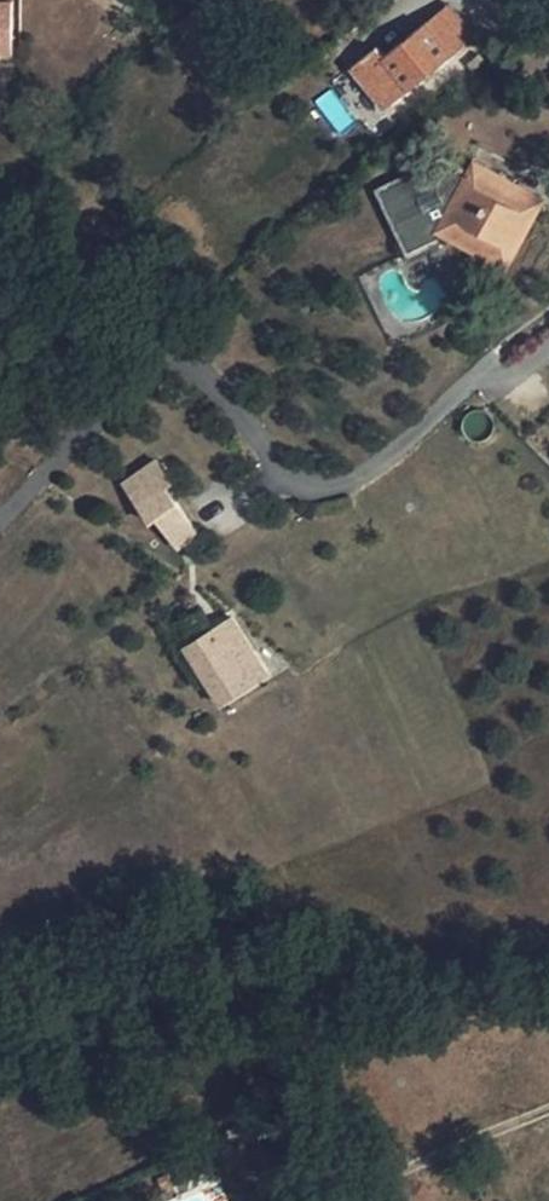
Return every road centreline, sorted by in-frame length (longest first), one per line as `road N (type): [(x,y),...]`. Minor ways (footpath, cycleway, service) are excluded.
road 1 (residential): [(0,518),(153,369),(195,364),(293,481),(317,491),(384,463),(504,349),(548,317)]
road 2 (residential): [(353,1200),(548,1110)]

